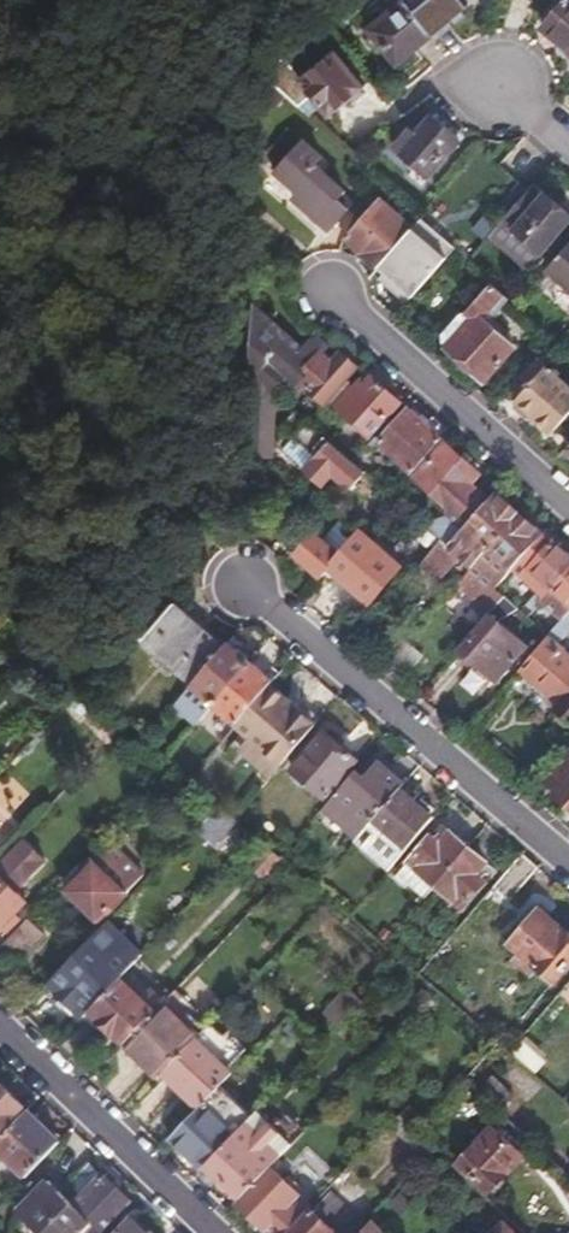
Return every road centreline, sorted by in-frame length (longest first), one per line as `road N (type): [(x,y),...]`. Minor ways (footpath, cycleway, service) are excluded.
road 1 (residential): [(568,864),(248,589)]
road 2 (residential): [(325,290),(568,509)]
road 3 (residential): [(0,1031),(214,1232)]

